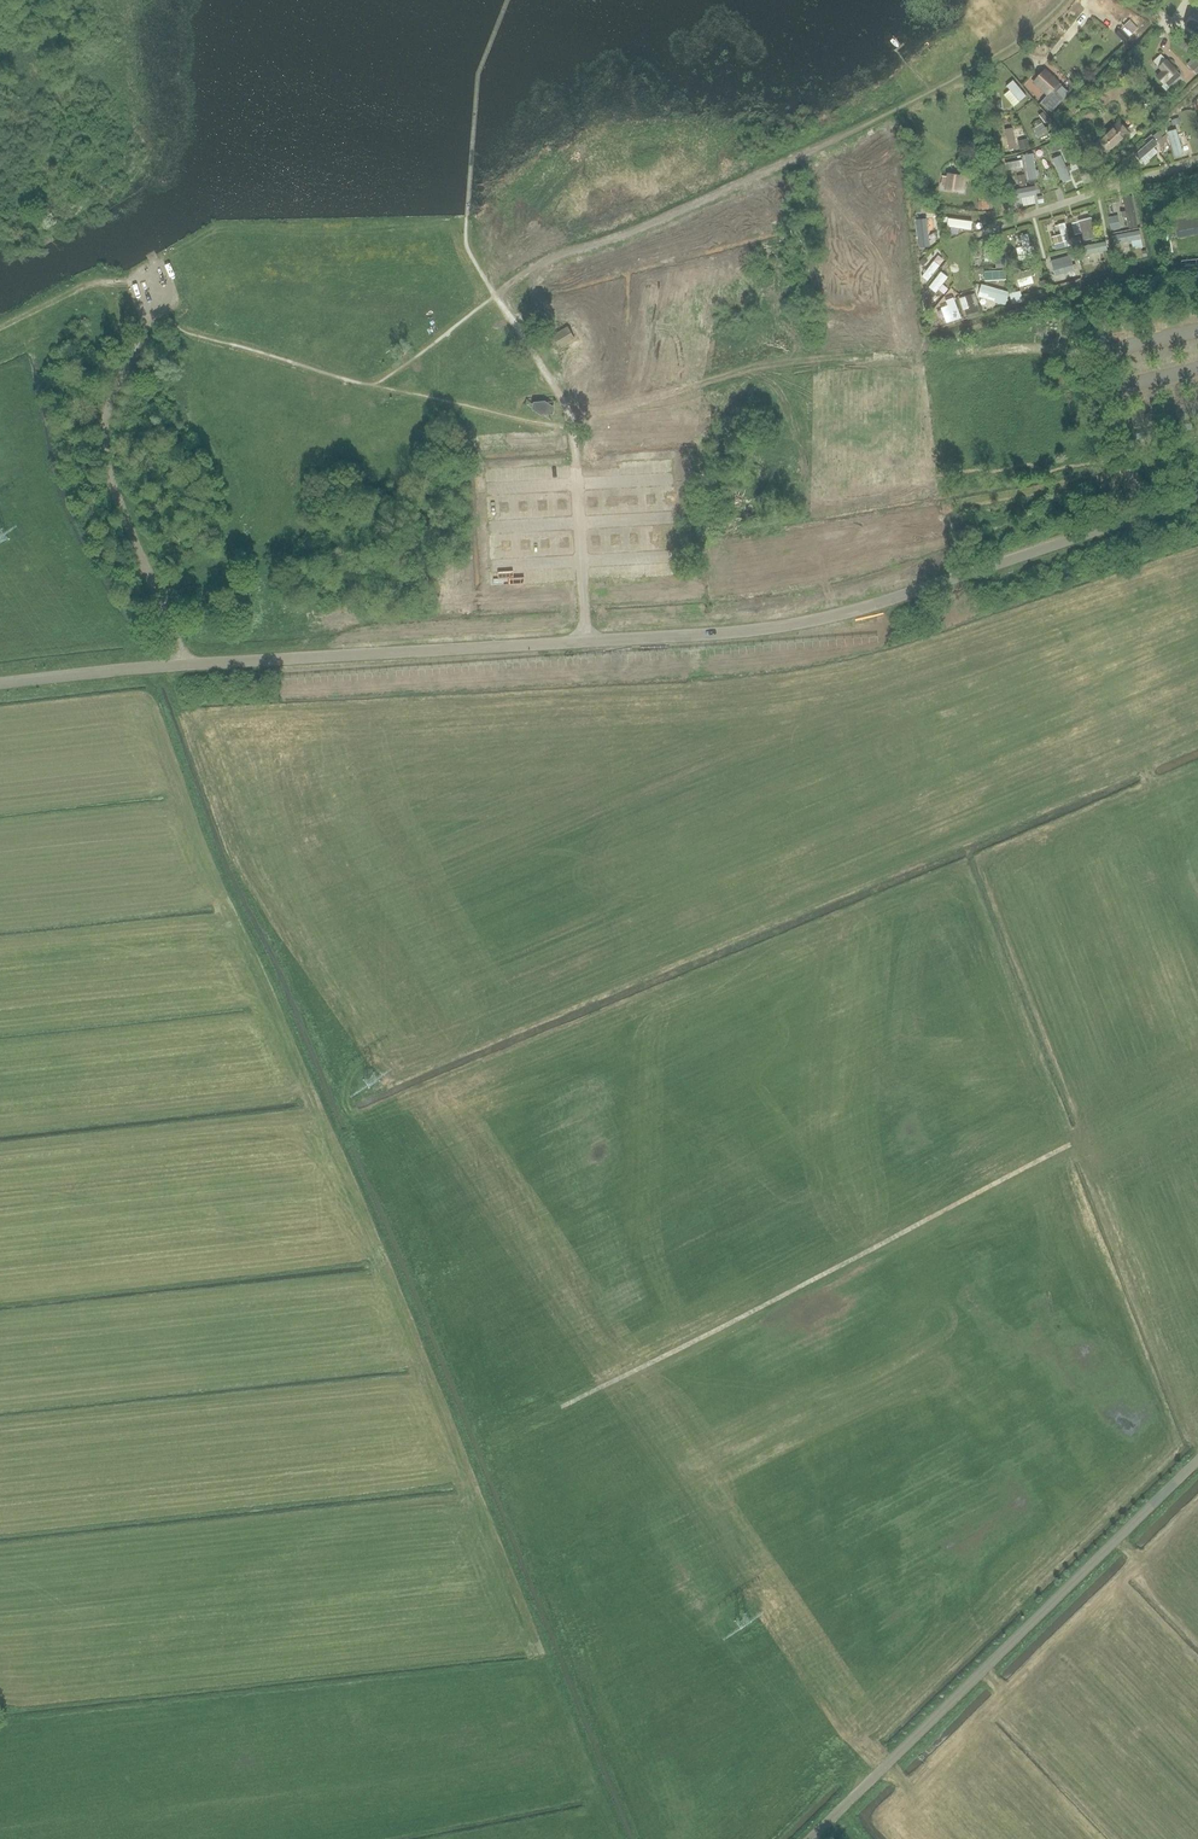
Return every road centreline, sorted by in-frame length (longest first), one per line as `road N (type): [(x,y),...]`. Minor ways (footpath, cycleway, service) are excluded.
road 1 (unclassified): [(180,665),(780,627),(1197,495)]
road 2 (track): [(725,634),(745,589),(877,560),(887,548),(837,138)]
road 3 (unclassified): [(132,349),(104,446),(180,645),(180,665)]
road 4 (unclassified): [(810,1838),(947,1703)]
road 5 (unclassified): [(0,683),(180,665)]
road 6 (track): [(420,652),(519,768)]

